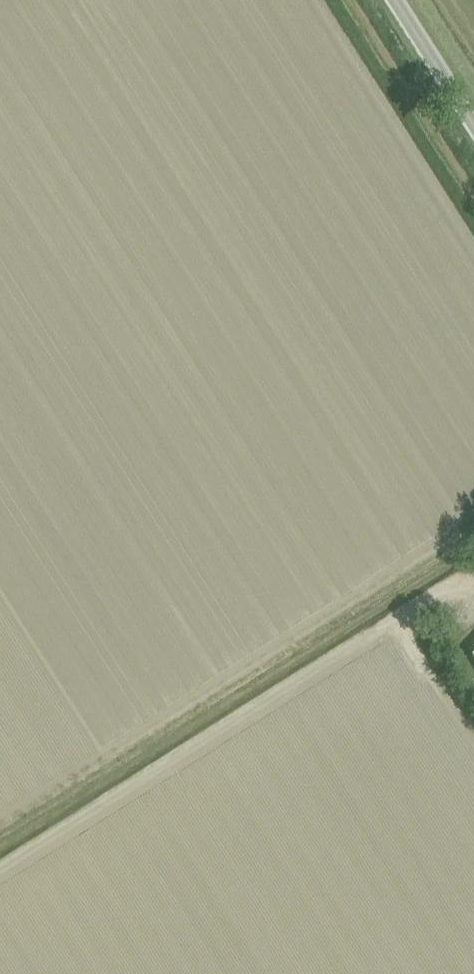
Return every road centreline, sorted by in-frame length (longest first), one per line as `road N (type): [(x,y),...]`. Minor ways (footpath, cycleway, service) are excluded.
road 1 (unclassified): [(473,127),(394,0)]

